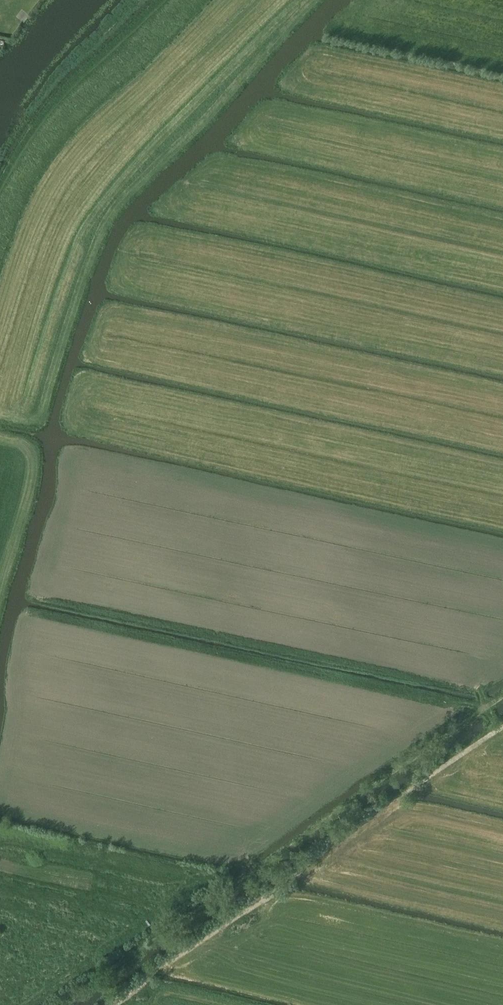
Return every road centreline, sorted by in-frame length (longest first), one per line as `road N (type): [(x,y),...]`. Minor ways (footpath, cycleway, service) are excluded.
road 1 (track): [(67,1004),(502,696)]
road 2 (track): [(112,1004),(502,727)]
road 3 (track): [(0,190),(39,122),(162,0)]

